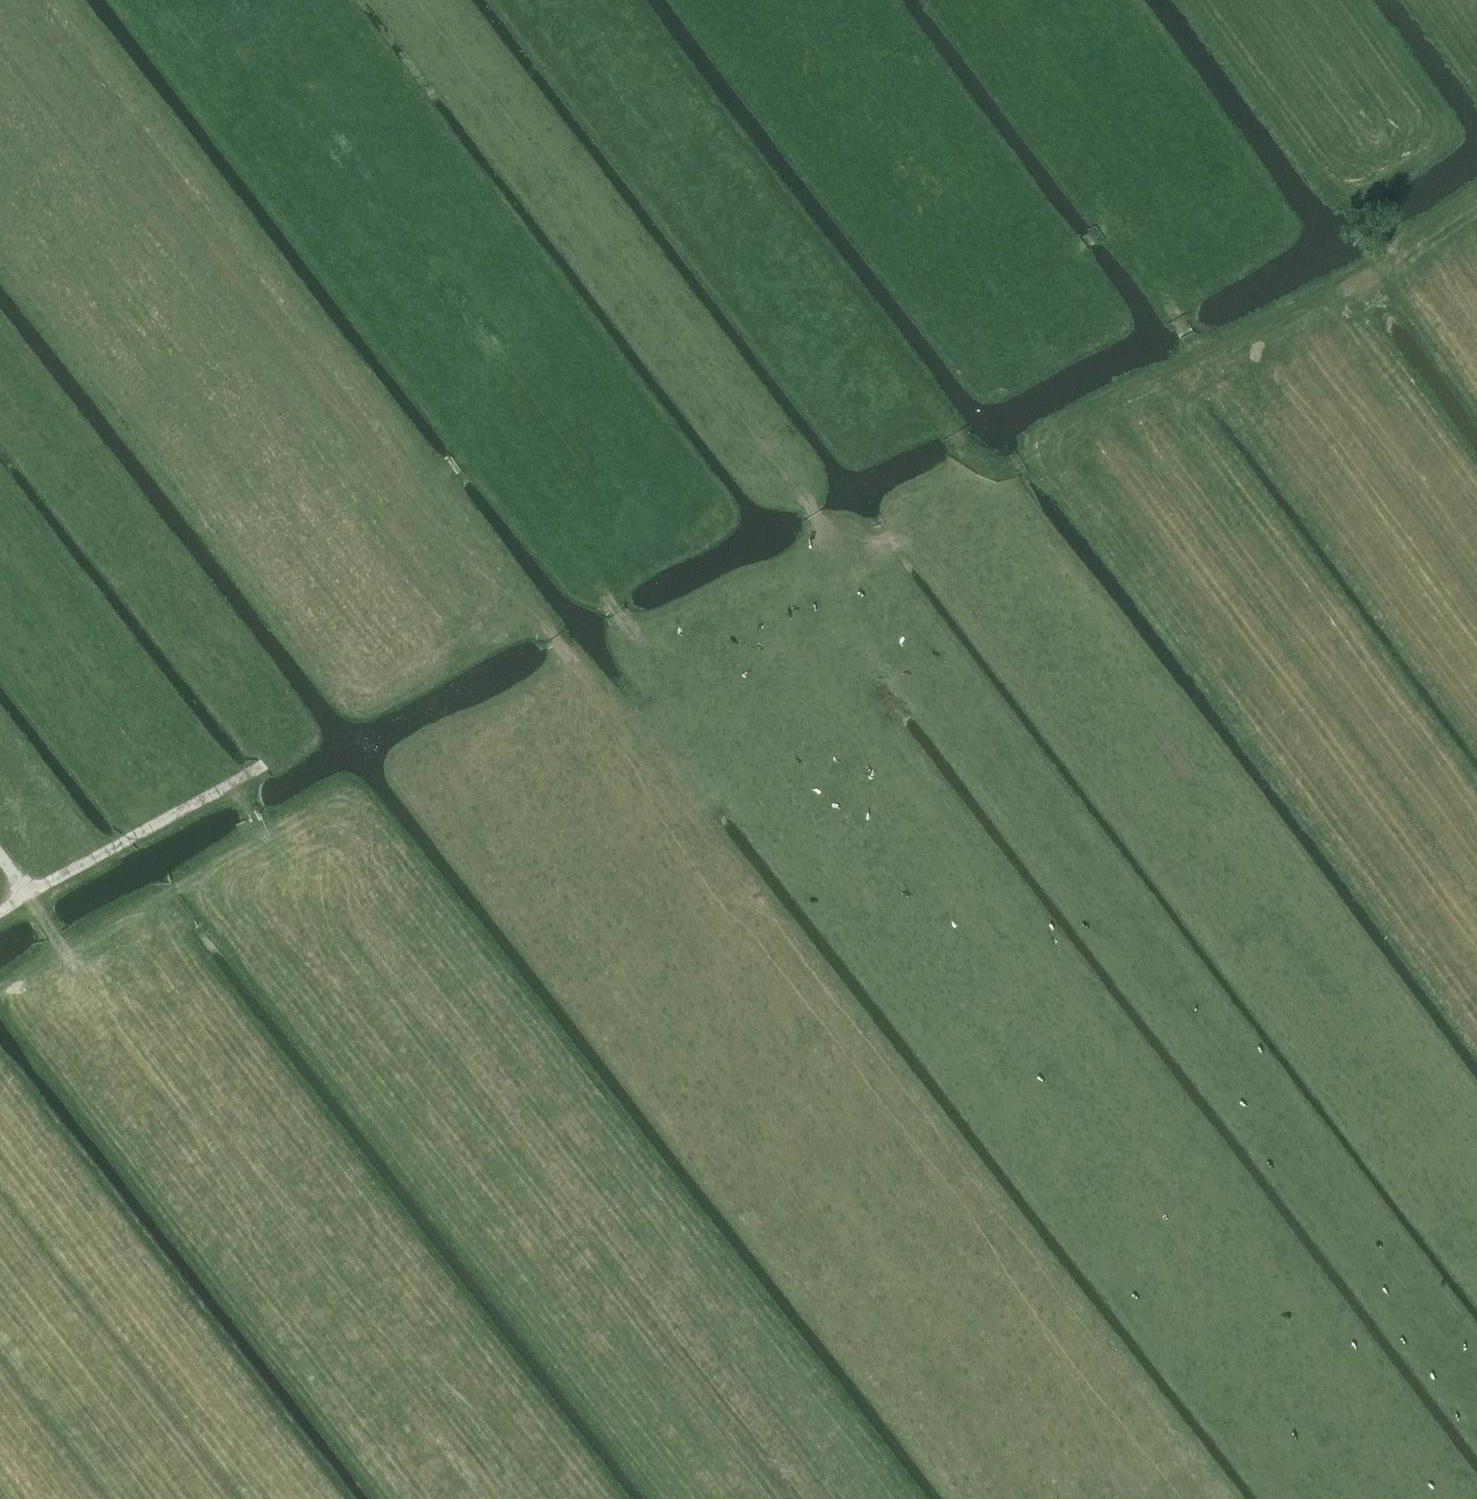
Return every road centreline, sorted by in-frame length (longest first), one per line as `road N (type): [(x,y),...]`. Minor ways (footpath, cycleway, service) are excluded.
road 1 (track): [(27,897),(267,771)]

